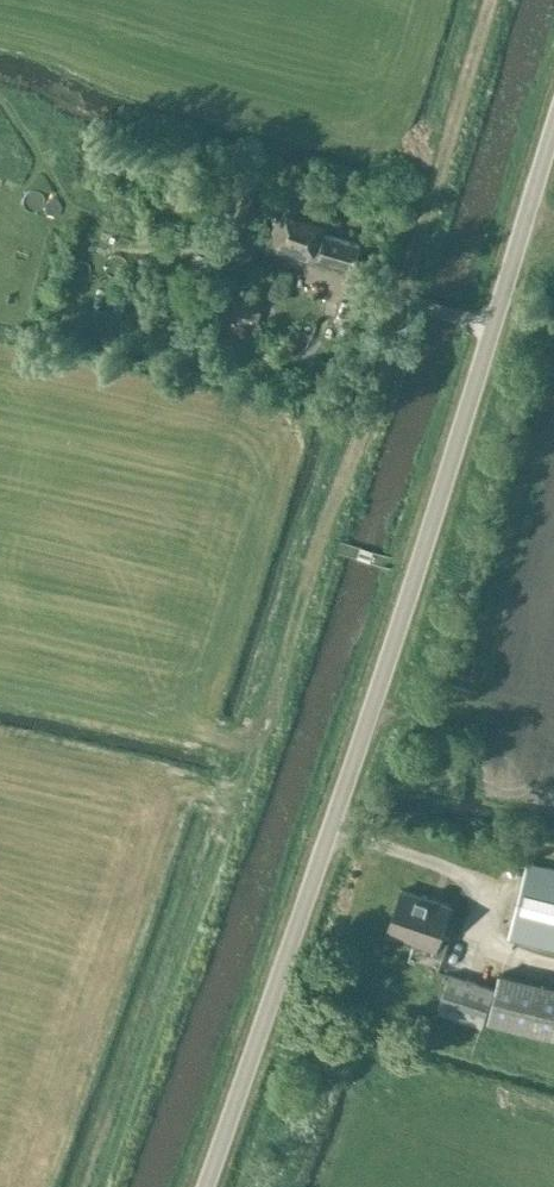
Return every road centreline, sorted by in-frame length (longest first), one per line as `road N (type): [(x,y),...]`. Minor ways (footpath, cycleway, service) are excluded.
road 1 (track): [(487,0),(274,692),(98,1186)]
road 2 (unclassified): [(206,1186),(391,654),(553,130)]

